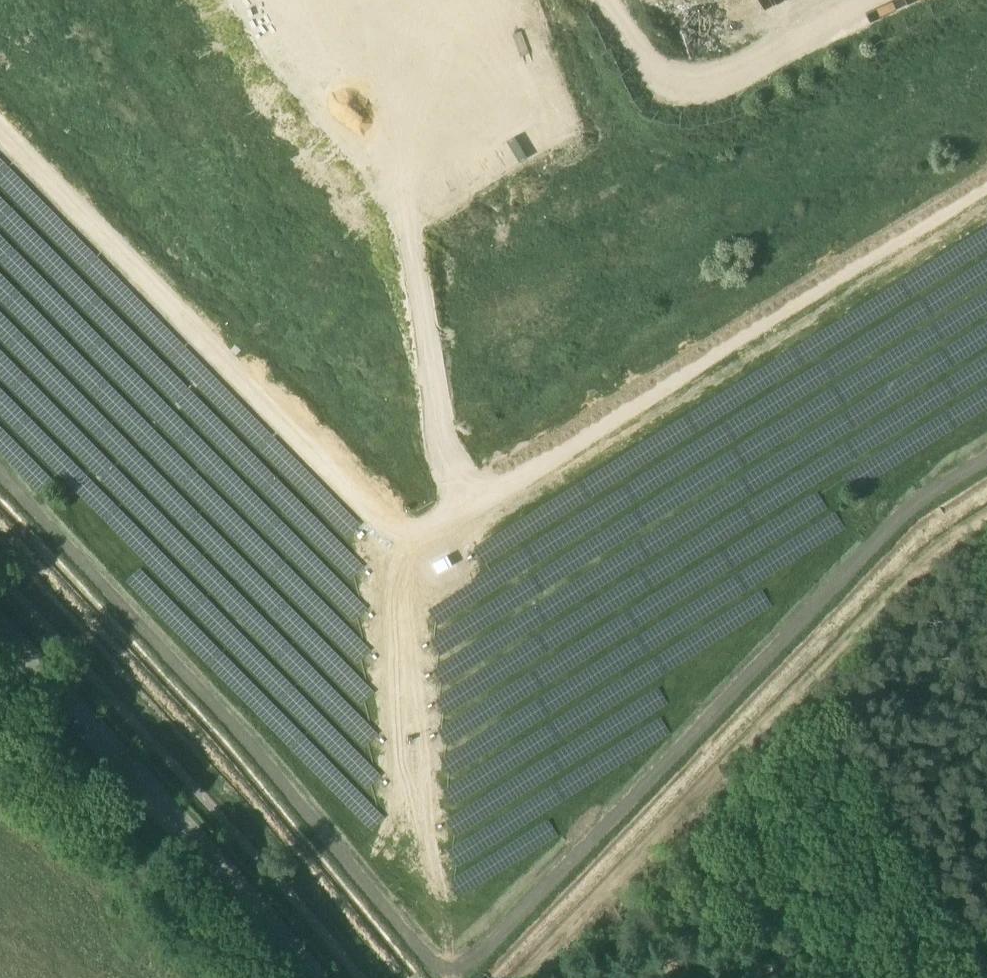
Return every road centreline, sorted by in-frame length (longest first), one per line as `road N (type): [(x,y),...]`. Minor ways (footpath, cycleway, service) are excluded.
road 1 (track): [(986,458),(917,501),(464,968),(427,957),(247,741),(0,476)]
road 2 (secondary): [(317,977),(226,854),(0,615)]

